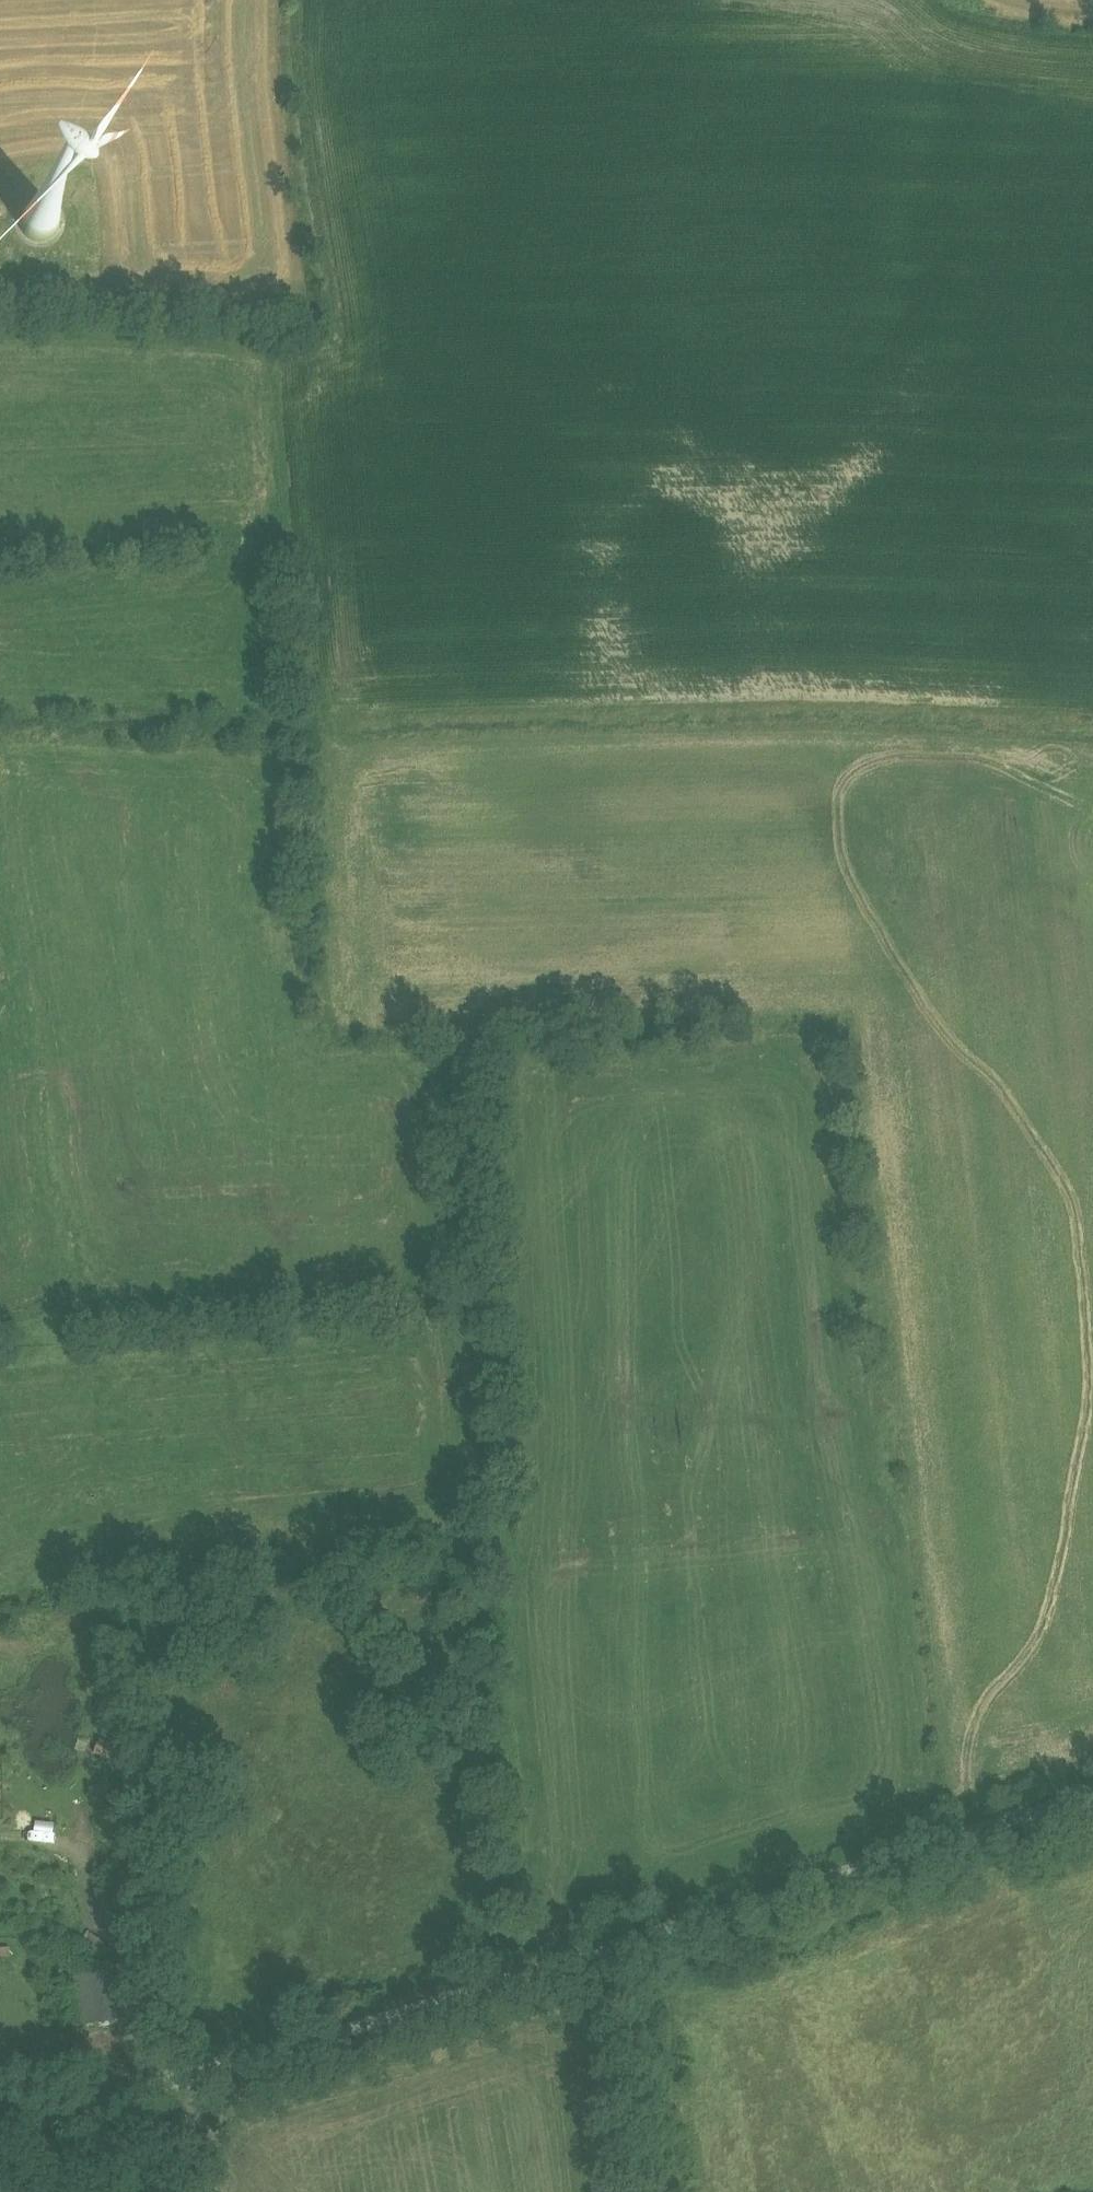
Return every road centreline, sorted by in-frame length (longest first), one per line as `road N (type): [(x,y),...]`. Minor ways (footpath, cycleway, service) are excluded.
road 1 (unclassified): [(1092,1794),(0,2138)]

